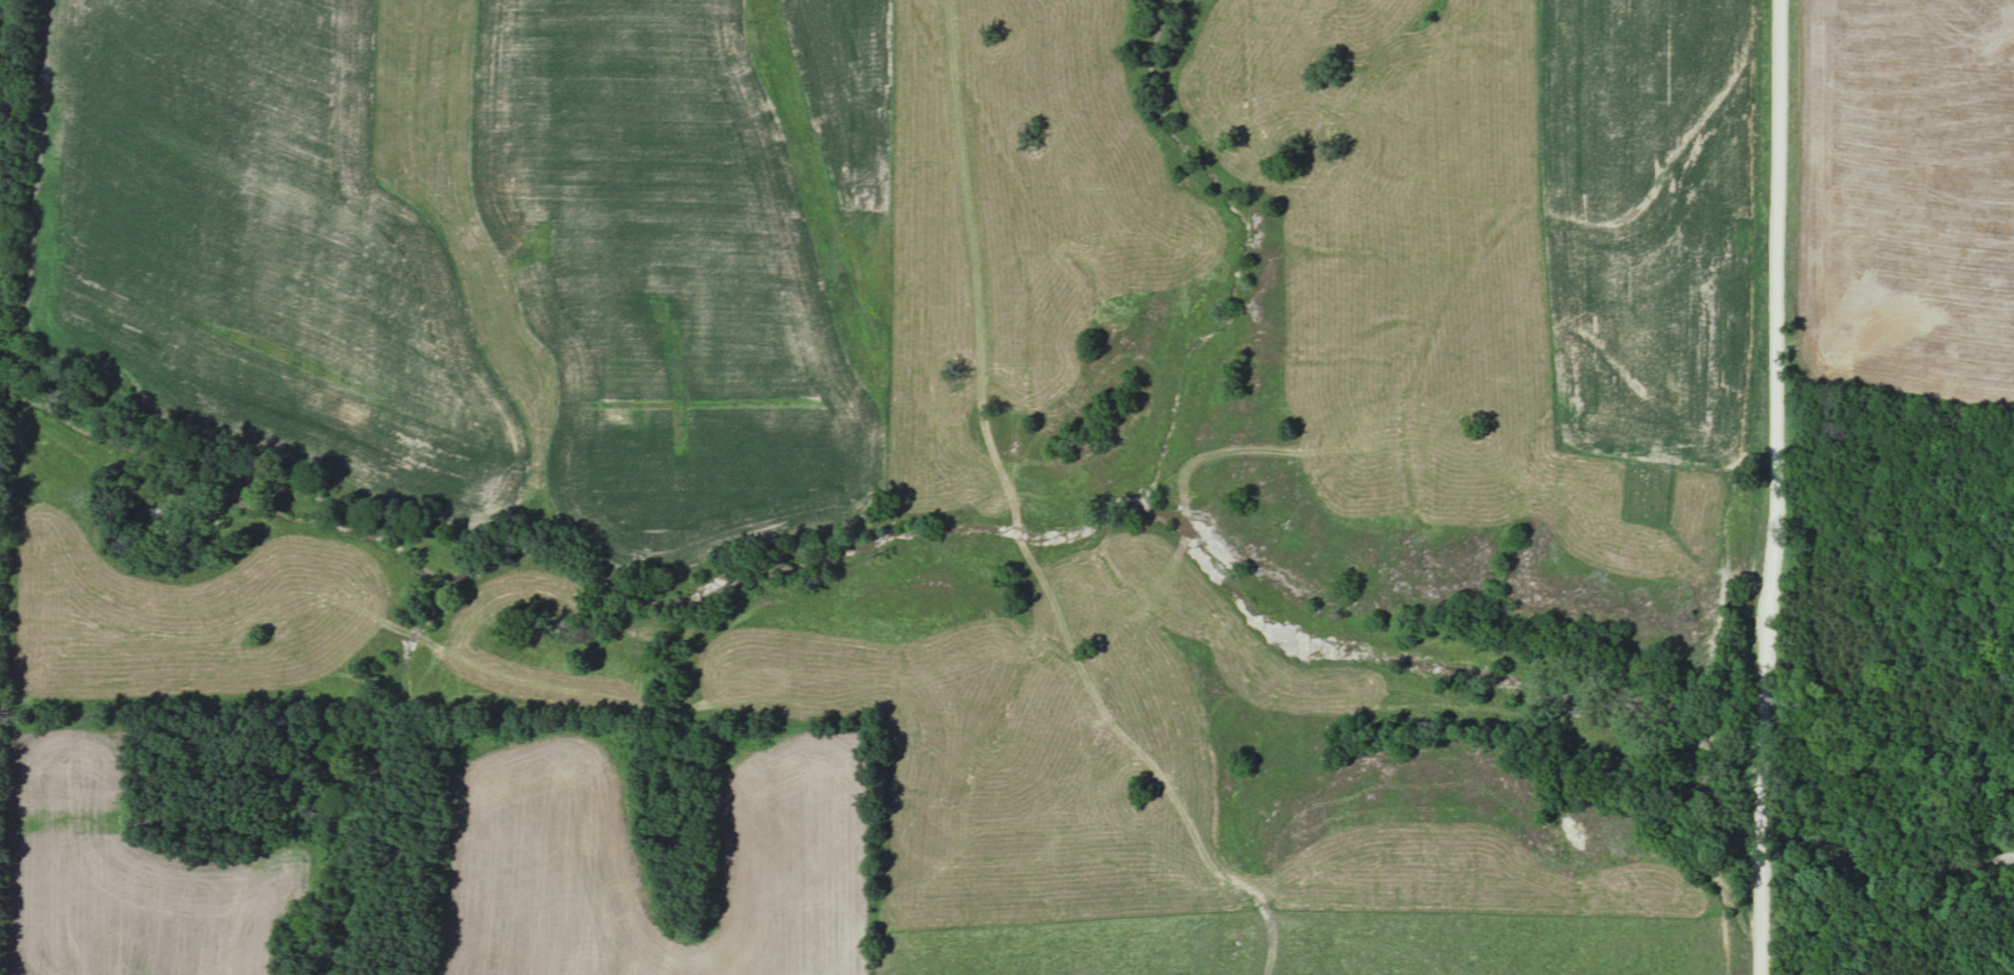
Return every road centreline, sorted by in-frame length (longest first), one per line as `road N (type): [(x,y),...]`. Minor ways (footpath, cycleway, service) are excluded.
road 1 (residential): [(1767,974),(1792,0)]

